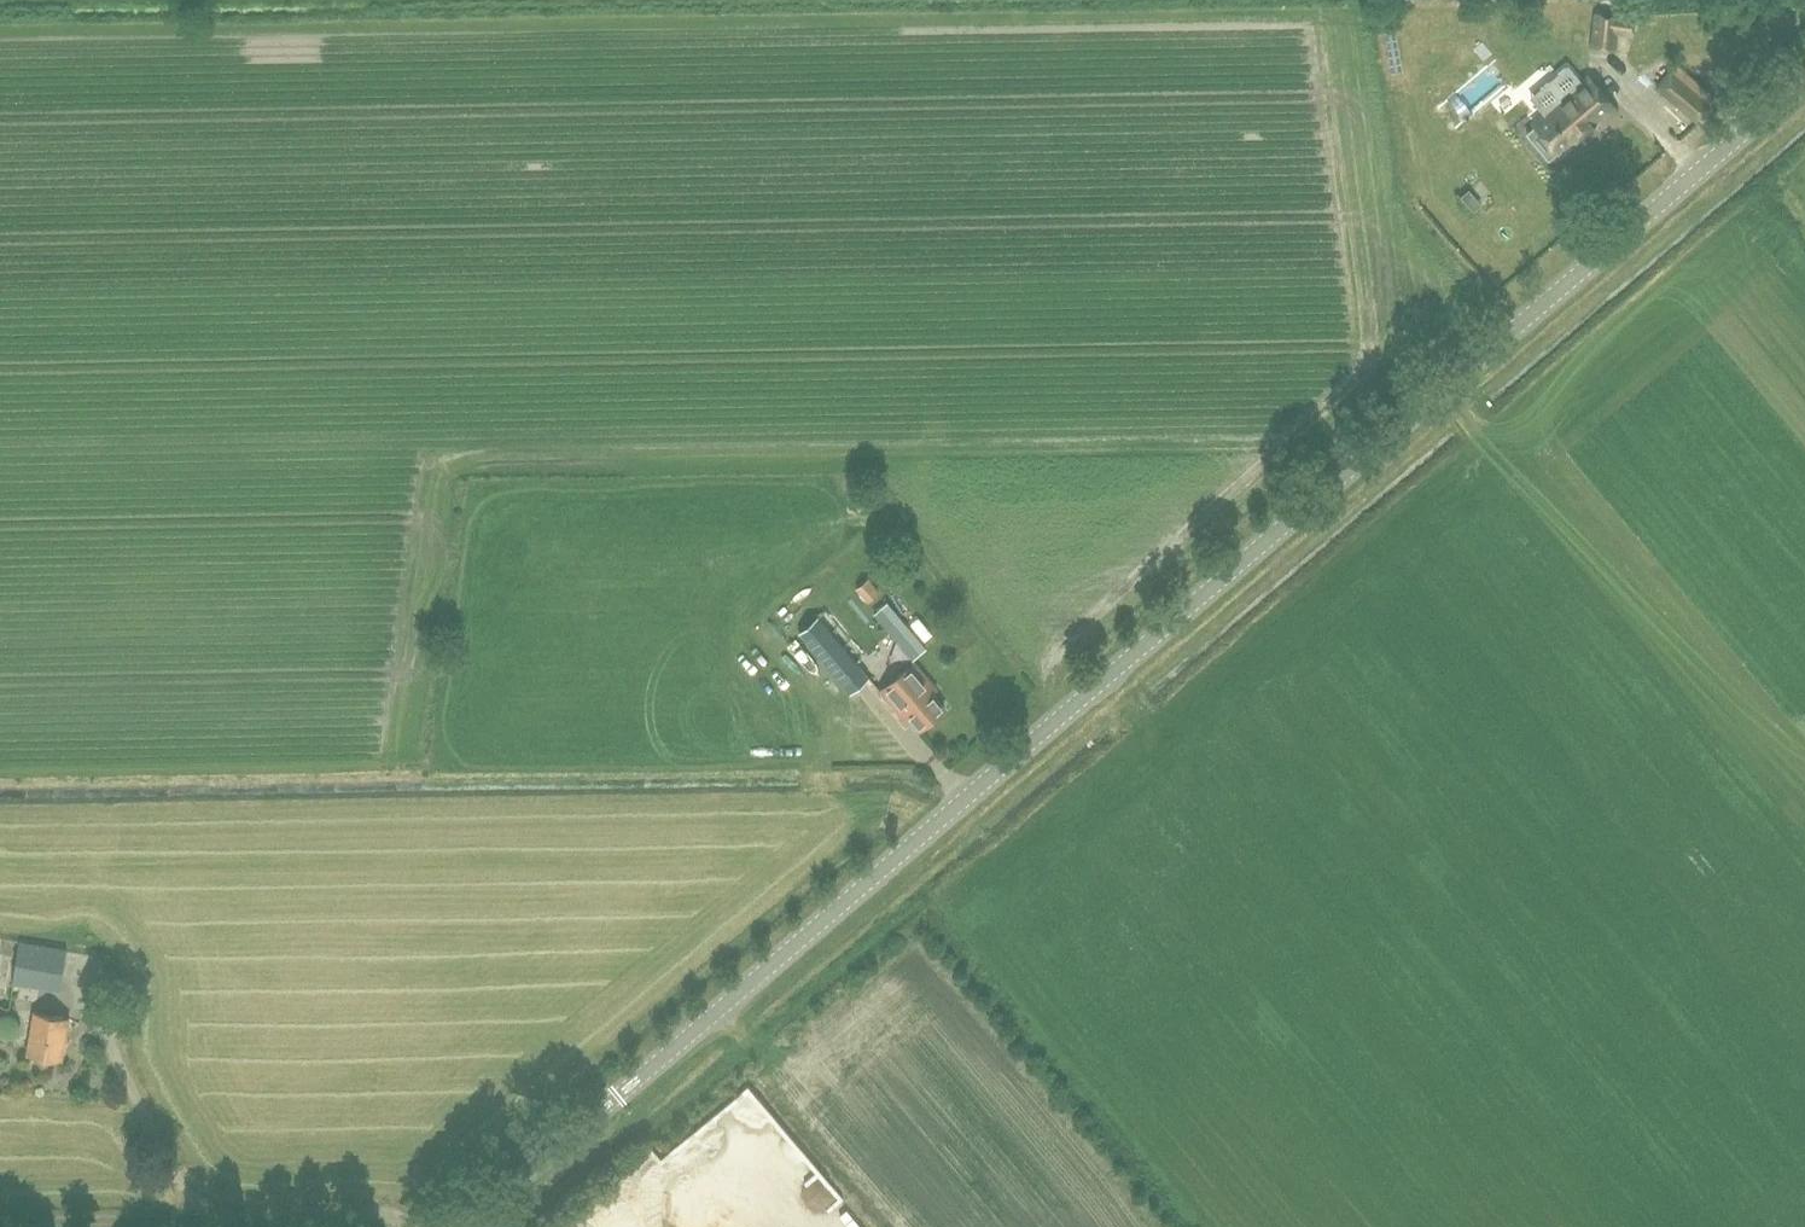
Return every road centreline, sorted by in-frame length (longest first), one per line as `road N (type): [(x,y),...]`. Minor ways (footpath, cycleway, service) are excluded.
road 1 (tertiary): [(466,1226),(1804,85)]

